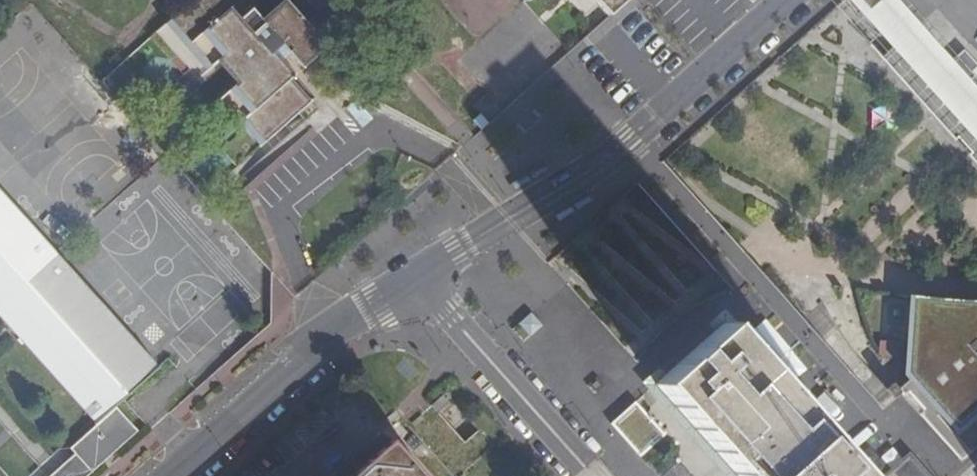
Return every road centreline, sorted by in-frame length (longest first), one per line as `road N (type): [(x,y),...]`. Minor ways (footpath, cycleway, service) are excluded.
road 1 (residential): [(415,277),(630,140),(789,0)]
road 2 (residential): [(163,475),(328,323),(415,277)]
road 3 (residential): [(415,277),(592,475)]

